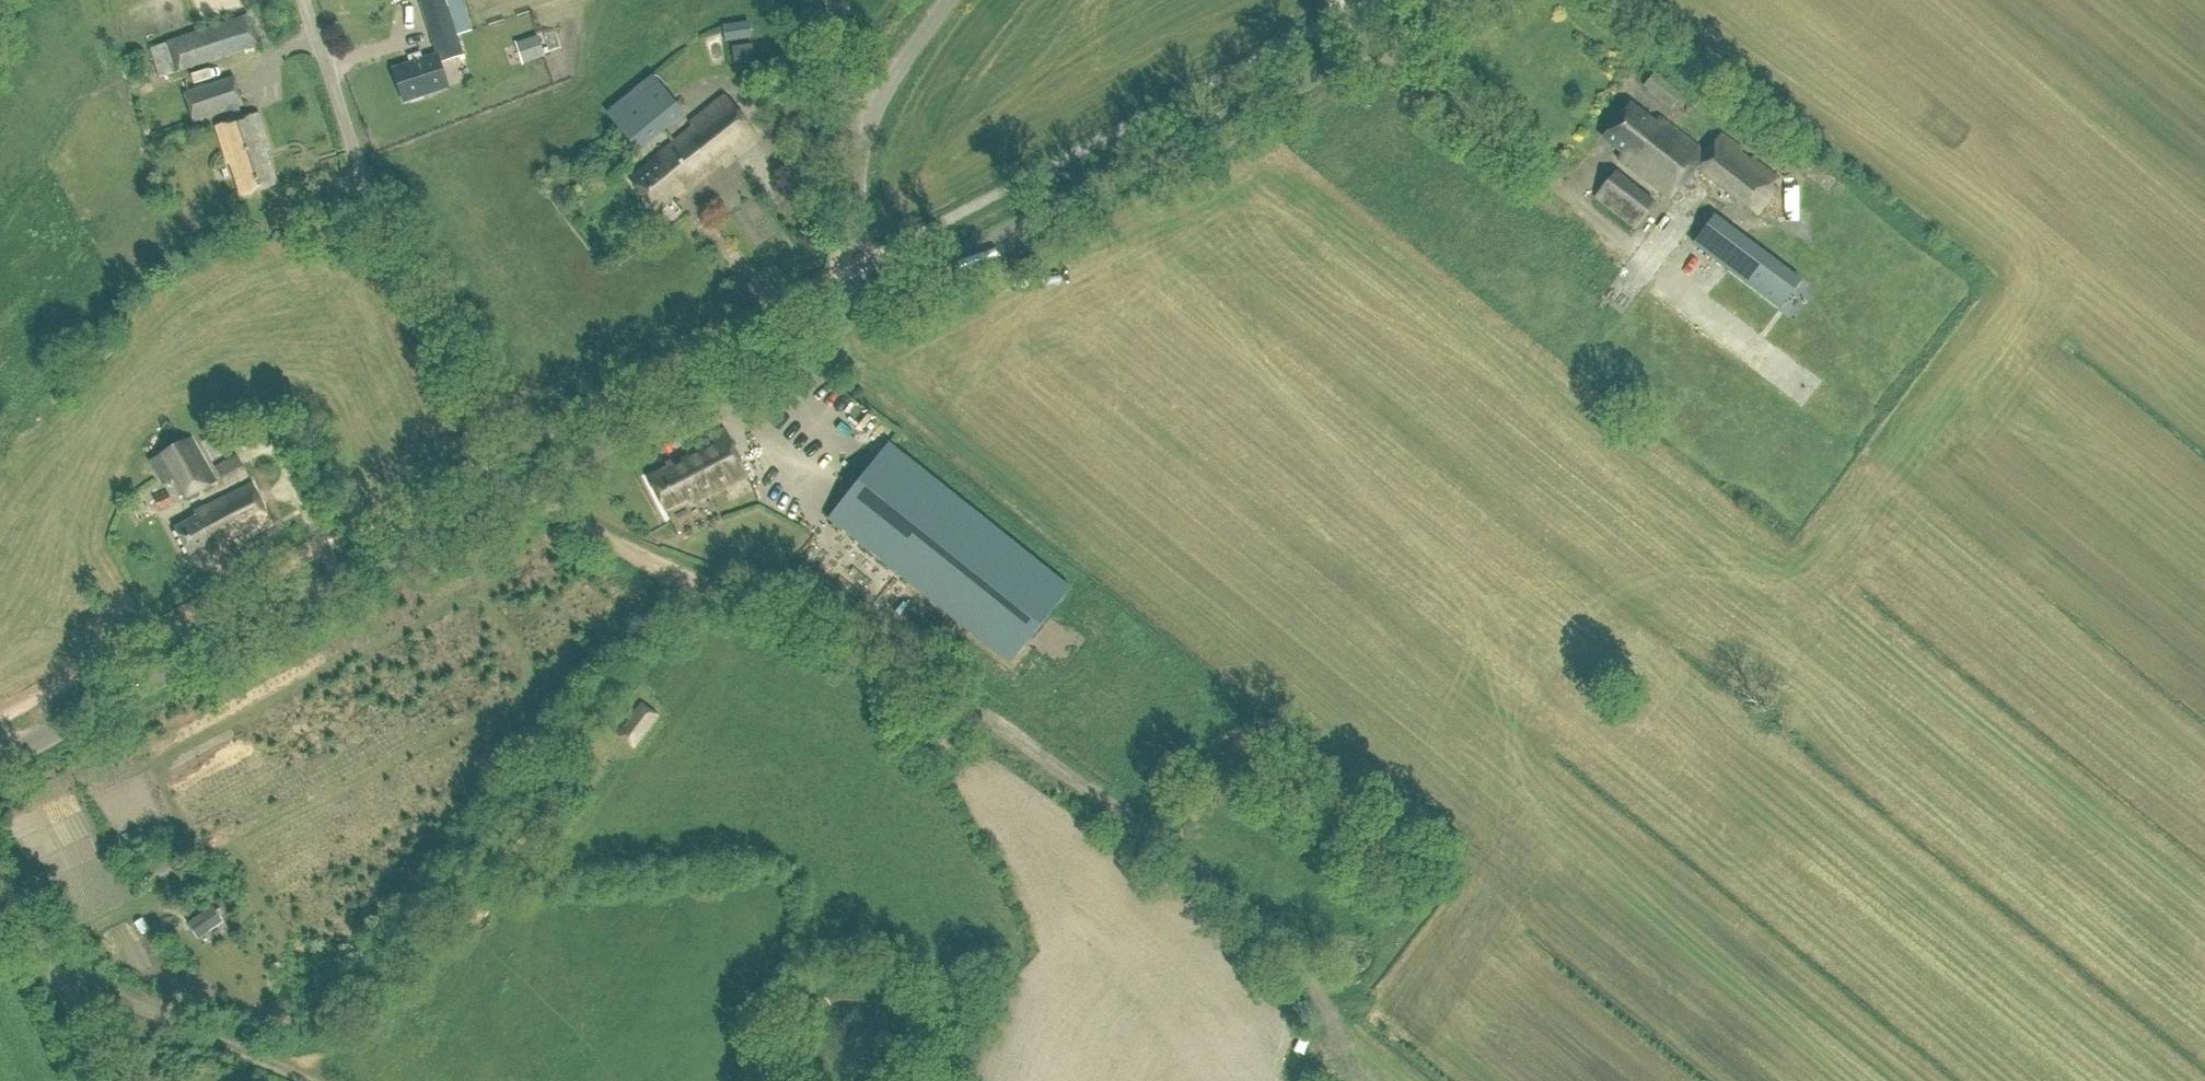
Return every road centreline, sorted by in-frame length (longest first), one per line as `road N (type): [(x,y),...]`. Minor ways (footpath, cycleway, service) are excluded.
road 1 (track): [(511,491),(766,617),(969,705),(1186,864),(1331,1001)]
road 2 (tertiary): [(875,306),(1460,0)]
road 3 (tertiary): [(0,760),(511,491)]
road 4 (unclassified): [(511,491),(373,202),(302,0)]
road 5 (tertiary): [(511,491),(875,306)]
road 6 (track): [(56,972),(300,1080)]
road 7 (residential): [(111,1080),(0,874)]
road 8 (unclassified): [(875,306),(858,268),(850,137)]
road 9 (unclassified): [(850,137),(949,0)]
road 10 (unclassified): [(850,137),(835,0)]

